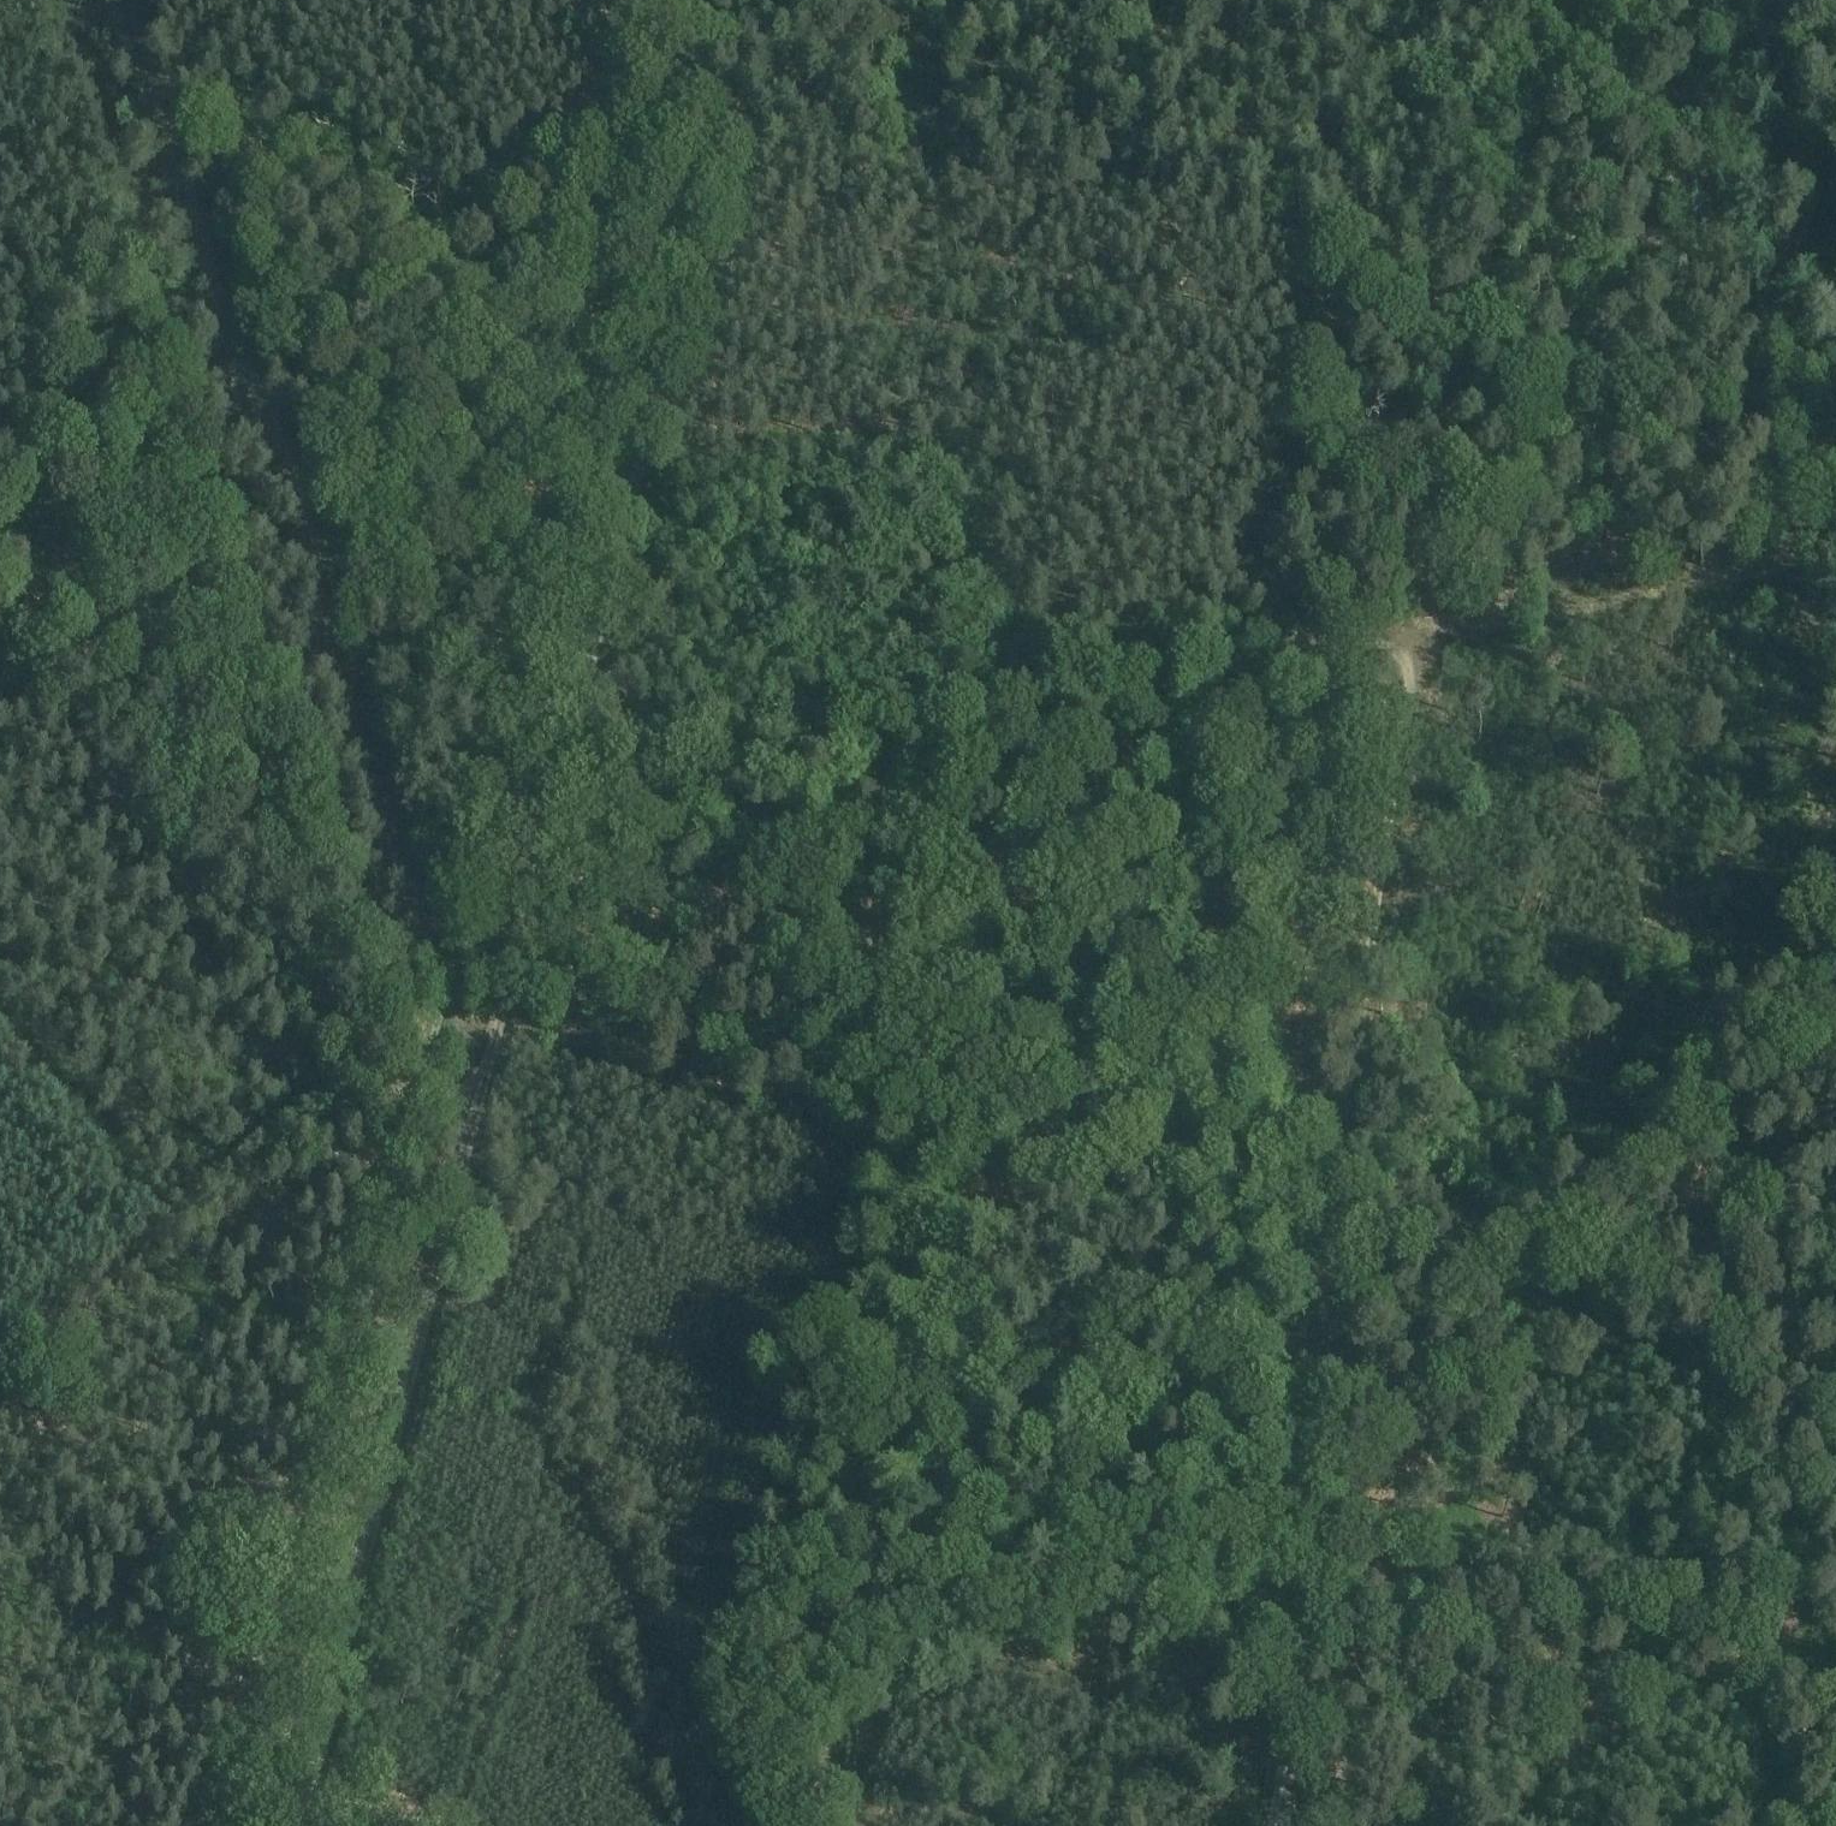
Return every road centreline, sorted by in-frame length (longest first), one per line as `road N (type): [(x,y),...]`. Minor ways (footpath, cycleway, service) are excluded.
road 1 (track): [(1412,633),(1333,1292),(1293,1707),(1272,1825)]
road 2 (track): [(751,0),(501,1020)]
road 3 (track): [(449,976),(364,784),(344,713),(326,570),(184,207),(118,0)]
road 4 (track): [(501,1020),(295,1825)]
road 5 (track): [(0,665),(364,1072),(419,1088)]

